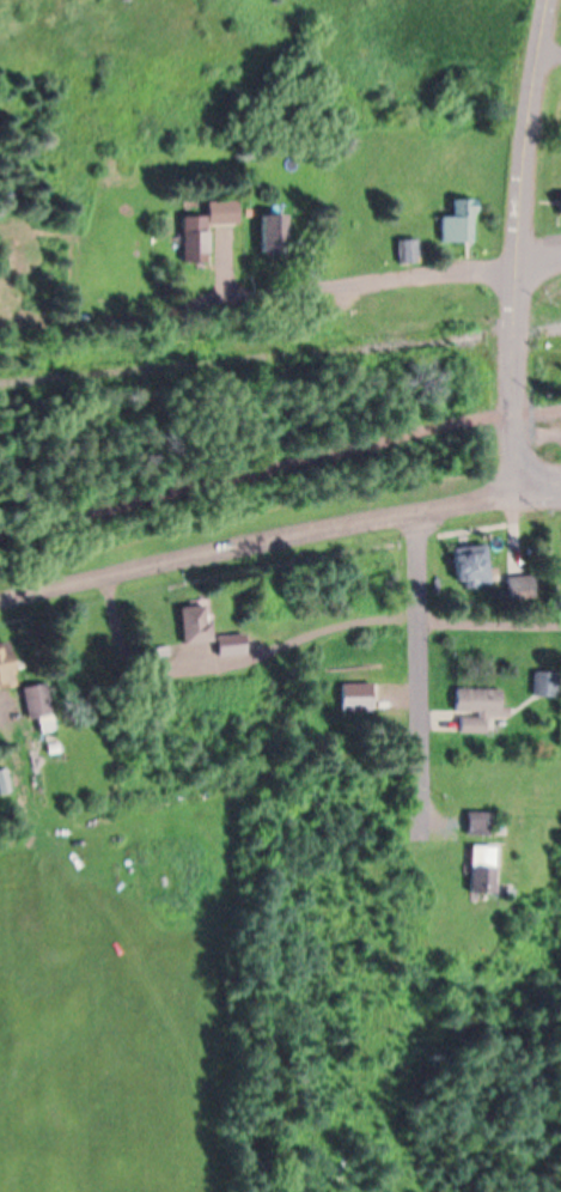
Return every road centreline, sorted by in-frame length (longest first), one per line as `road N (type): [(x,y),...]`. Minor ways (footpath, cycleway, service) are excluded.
road 1 (track): [(0,534),(560,408)]
road 2 (residential): [(0,603),(477,503),(529,478)]
road 3 (primary): [(529,478),(513,437),(516,309),(550,0)]
road 4 (residential): [(417,515),(421,840)]
road 5 (residential): [(518,269),(225,300)]

